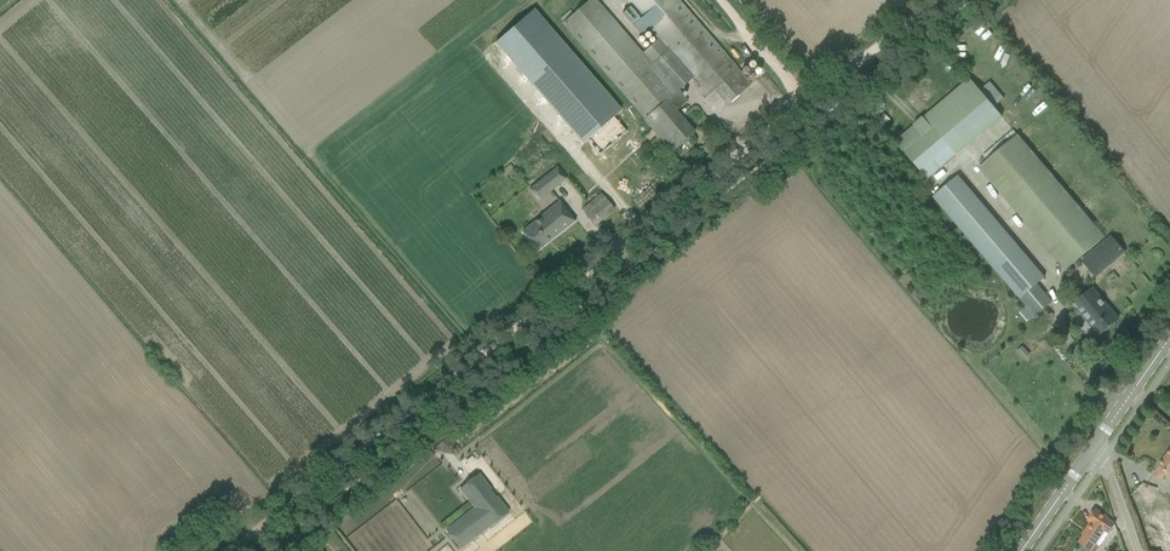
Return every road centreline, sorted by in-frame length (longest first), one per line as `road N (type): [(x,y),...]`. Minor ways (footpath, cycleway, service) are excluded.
road 1 (track): [(927,0),(213,550)]
road 2 (track): [(718,0),(810,113)]
road 3 (tertiary): [(1095,445),(1169,339)]
road 4 (tertiary): [(1021,550),(1095,445)]

